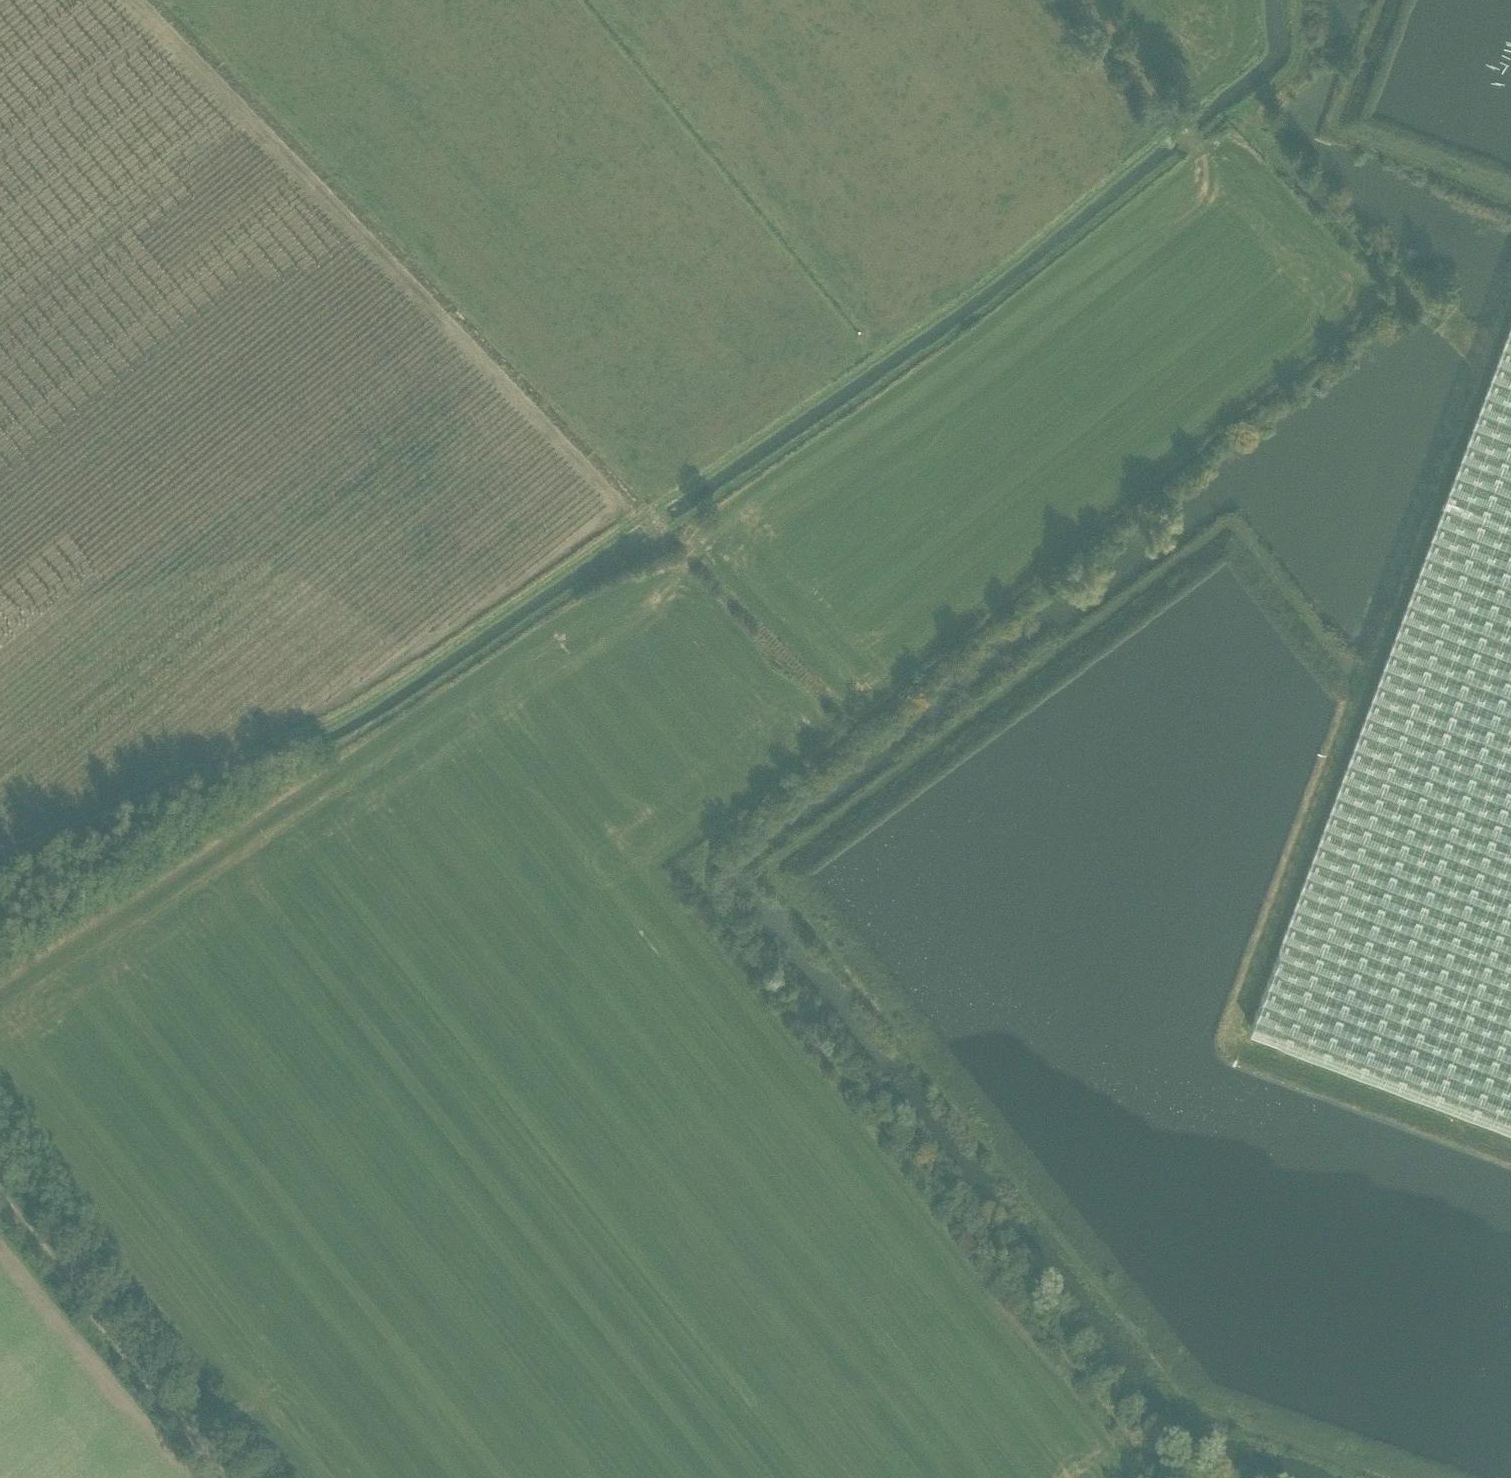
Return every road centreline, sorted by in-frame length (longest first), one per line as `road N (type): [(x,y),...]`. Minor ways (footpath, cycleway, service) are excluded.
road 1 (track): [(160,0),(837,712)]
road 2 (track): [(231,1477),(0,1190)]
road 3 (track): [(1083,0),(1199,145)]

